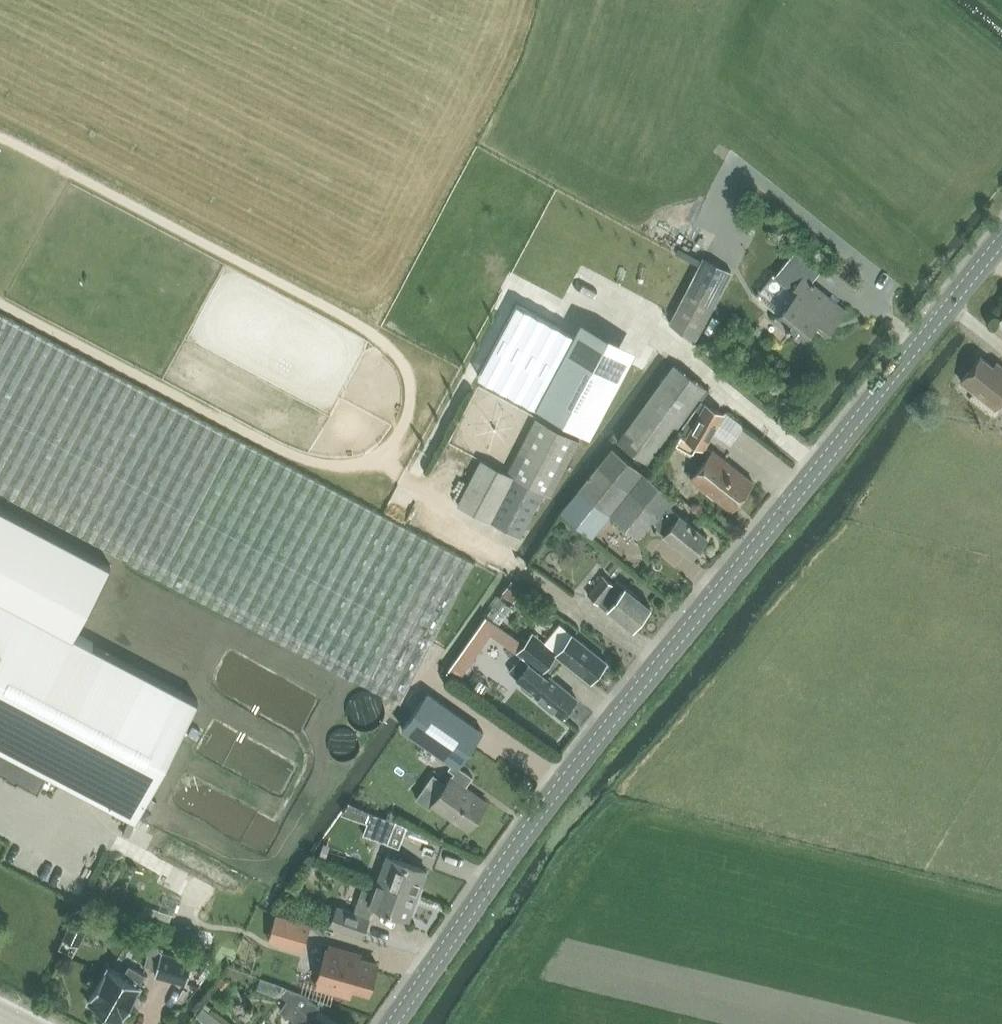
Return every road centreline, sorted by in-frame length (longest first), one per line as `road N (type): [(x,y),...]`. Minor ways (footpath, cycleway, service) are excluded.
road 1 (tertiary): [(389,1023),(572,770),(1001,241)]

